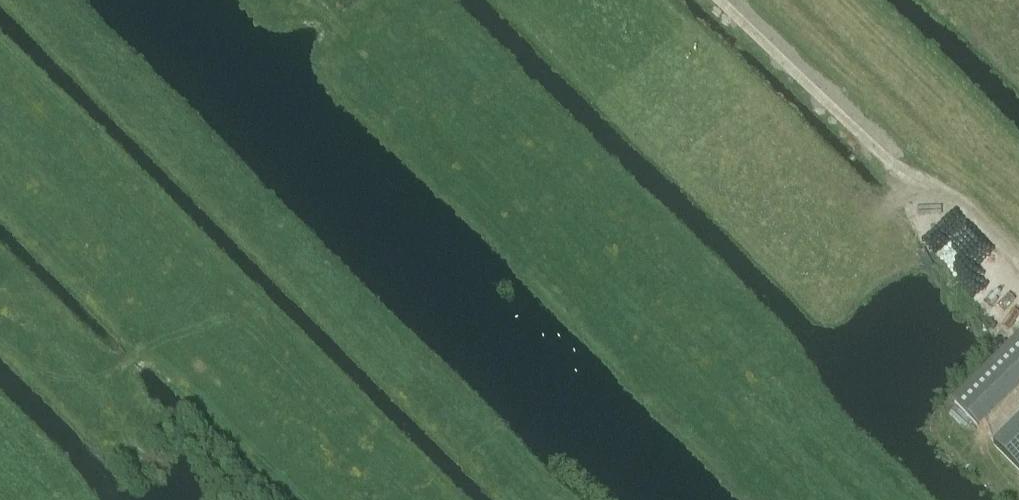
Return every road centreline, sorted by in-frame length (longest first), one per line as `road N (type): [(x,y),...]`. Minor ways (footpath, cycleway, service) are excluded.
road 1 (track): [(1018,260),(950,194),(898,169),(718,0)]

